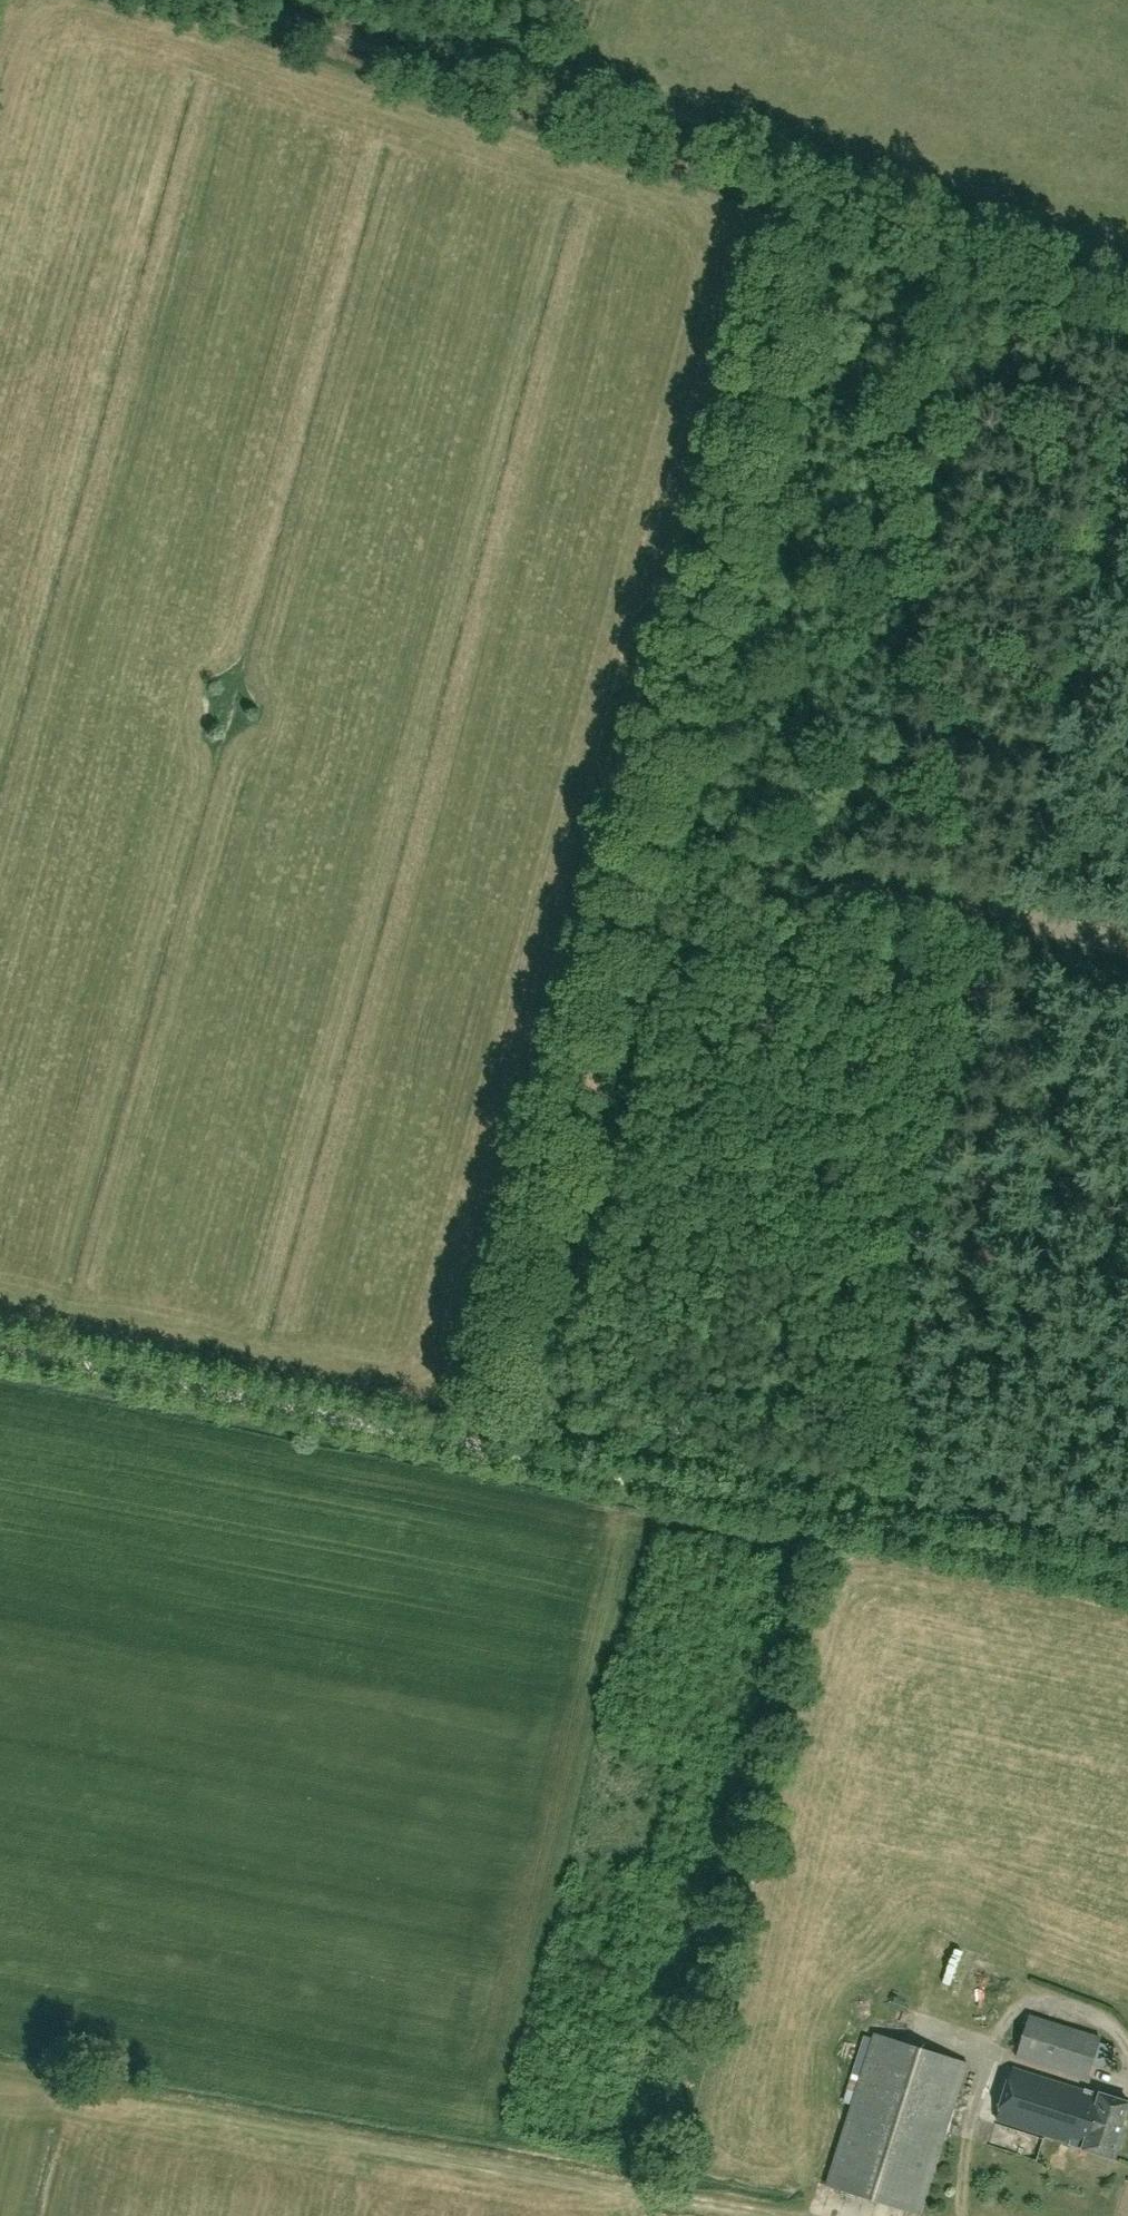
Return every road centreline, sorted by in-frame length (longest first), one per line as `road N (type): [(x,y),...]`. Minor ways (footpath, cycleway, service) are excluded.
road 1 (track): [(1127,1576),(0,1347)]

